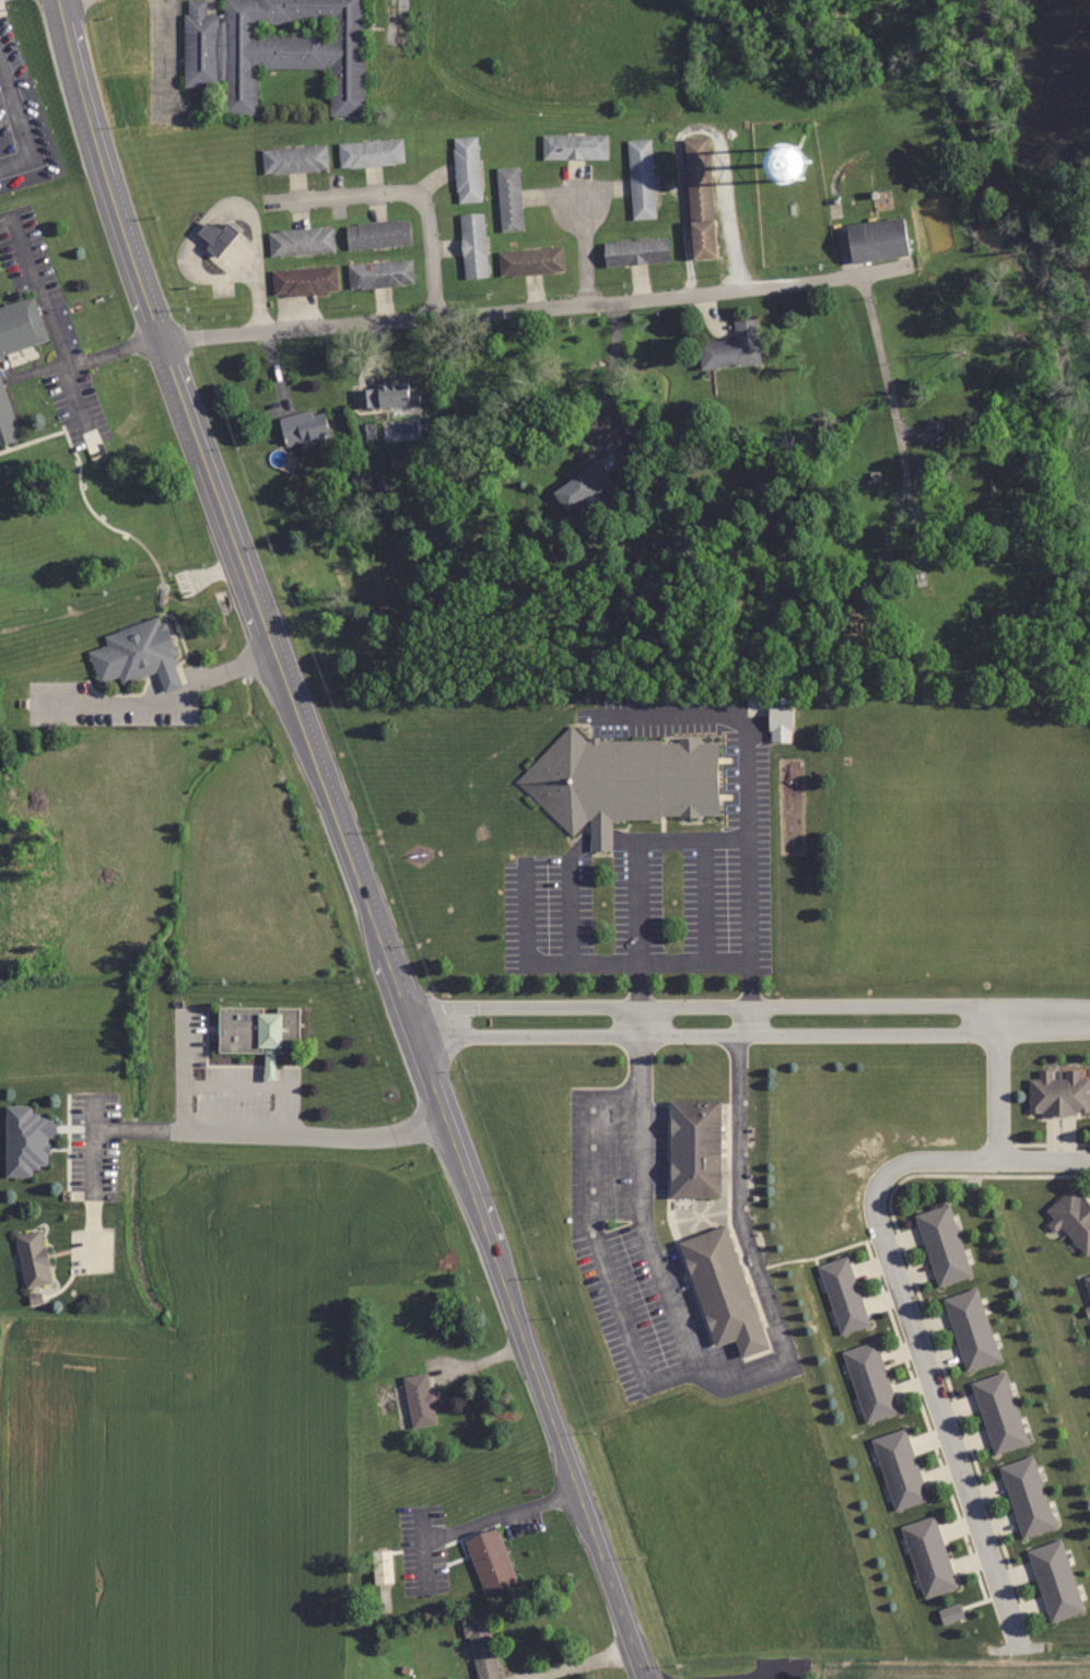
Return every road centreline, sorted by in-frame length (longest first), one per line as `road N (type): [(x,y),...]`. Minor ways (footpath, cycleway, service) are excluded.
road 1 (primary): [(62,0),(140,282),(646,1678)]
road 2 (residential): [(162,341),(811,283),(905,266)]
road 3 (residential): [(1089,1011),(996,1005),(406,1007)]
road 4 (residential): [(418,1038),(998,1034),(1089,1024)]
road 5 (residential): [(993,1156),(907,1164),(876,1196),(877,1224),(1019,1645)]
road 6 (residential): [(691,295),(677,132),(714,126),(739,290)]
road 7 (residential): [(267,200),(415,196),(430,220),(437,316)]
road 8 (residential): [(998,1034),(993,1156),(1089,1160)]
road 9 (residential): [(589,304),(578,180)]

